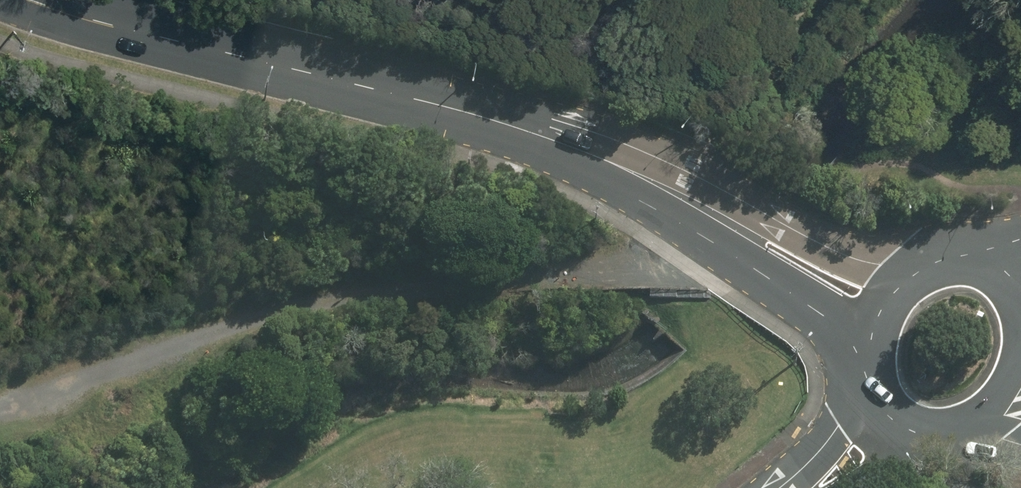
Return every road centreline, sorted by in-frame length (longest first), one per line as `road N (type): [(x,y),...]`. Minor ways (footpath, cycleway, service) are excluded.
road 1 (track): [(0,398),(266,283),(486,267),(738,229)]
road 2 (secondary): [(738,229),(605,162),(480,118),(29,0)]
road 3 (secondary): [(866,356),(738,229)]
road 4 (secondary): [(738,229),(900,282)]
road 5 (tertiary): [(803,487),(871,382)]

